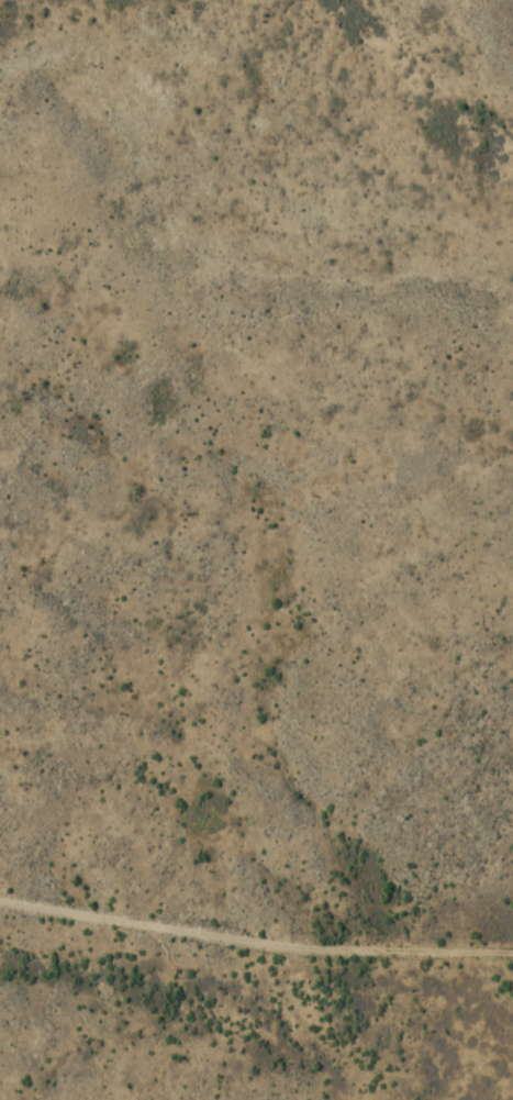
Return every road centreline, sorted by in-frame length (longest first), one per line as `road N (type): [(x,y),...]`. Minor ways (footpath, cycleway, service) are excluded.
road 1 (residential): [(512,951),(303,948),(0,901)]

